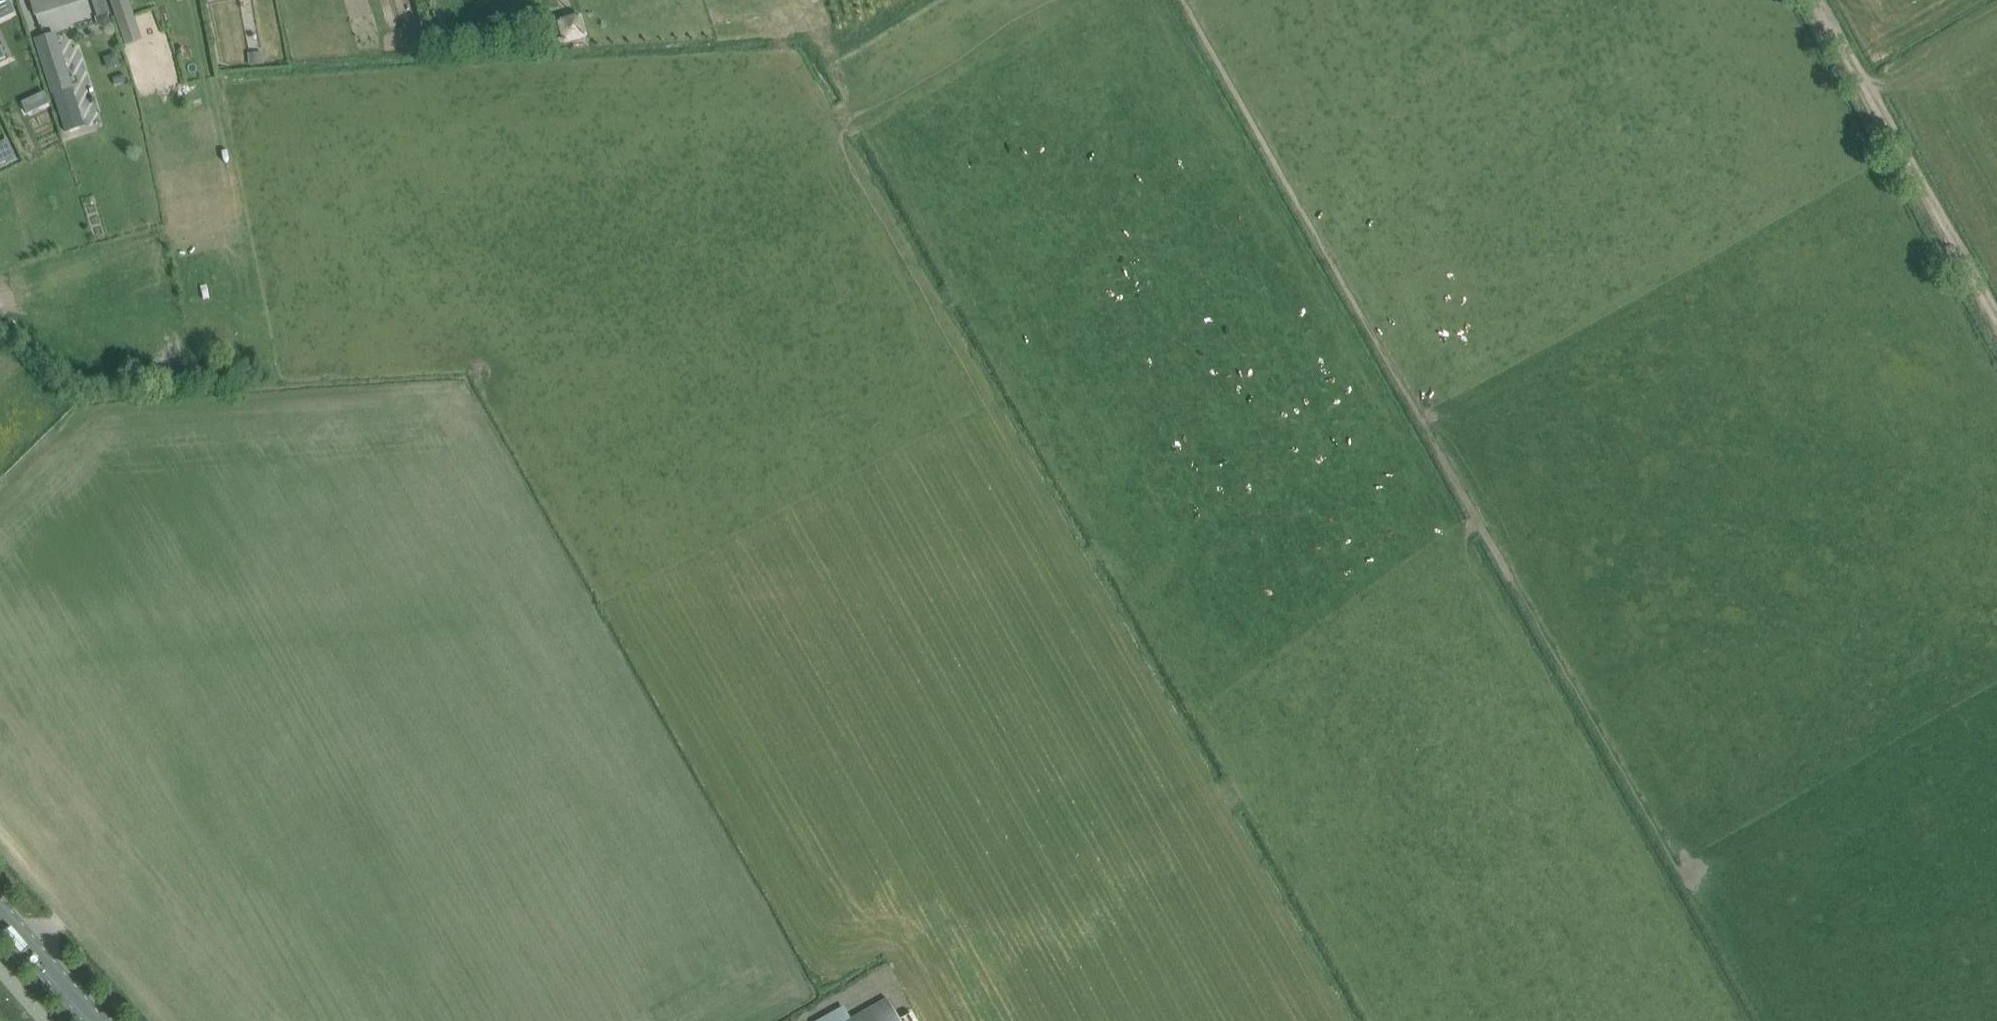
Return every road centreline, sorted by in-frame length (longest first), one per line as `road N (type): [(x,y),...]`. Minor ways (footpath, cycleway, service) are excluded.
road 1 (track): [(1996,320),(1817,0)]
road 2 (secondary): [(0,912),(95,1020)]

